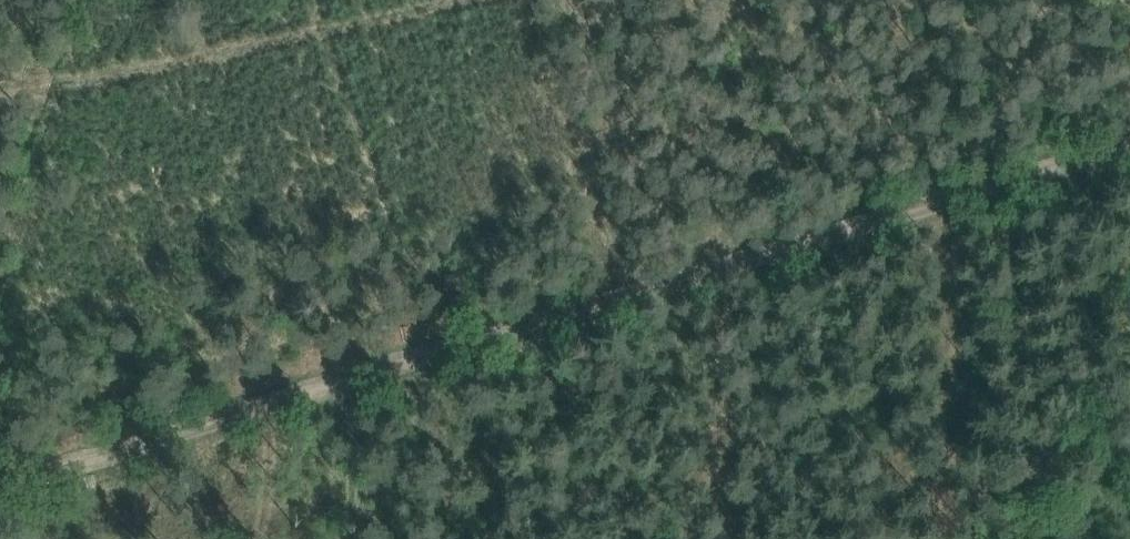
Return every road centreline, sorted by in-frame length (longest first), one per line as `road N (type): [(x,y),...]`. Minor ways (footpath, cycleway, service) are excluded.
road 1 (track): [(1129,153),(0,496)]
road 2 (track): [(511,0),(628,308)]
road 3 (track): [(352,538),(357,389)]

